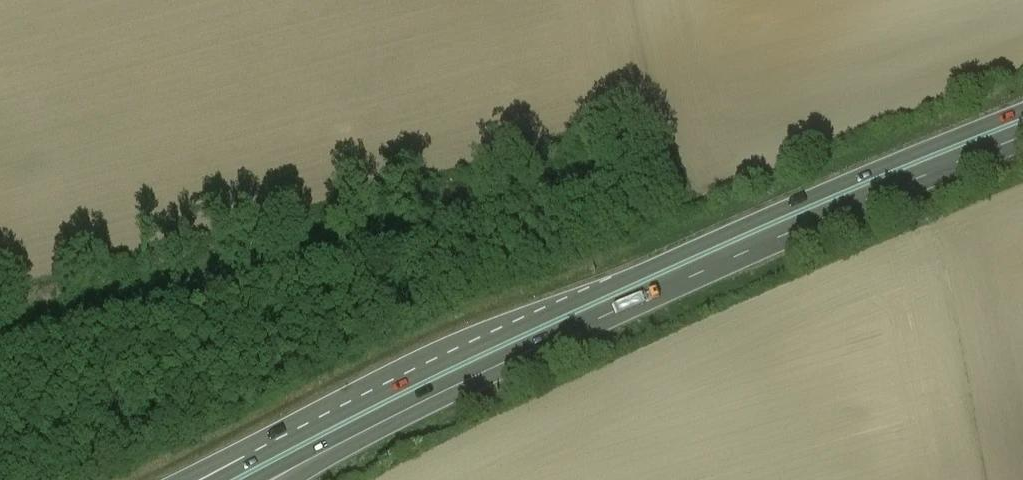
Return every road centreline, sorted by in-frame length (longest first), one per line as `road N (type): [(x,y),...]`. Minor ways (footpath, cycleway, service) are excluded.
road 1 (trunk): [(1022,109),(634,274),(268,446)]
road 2 (trunk): [(435,393),(1022,135)]
road 3 (trunk): [(257,479),(435,393)]
road 4 (trunk): [(291,479),(435,393)]

